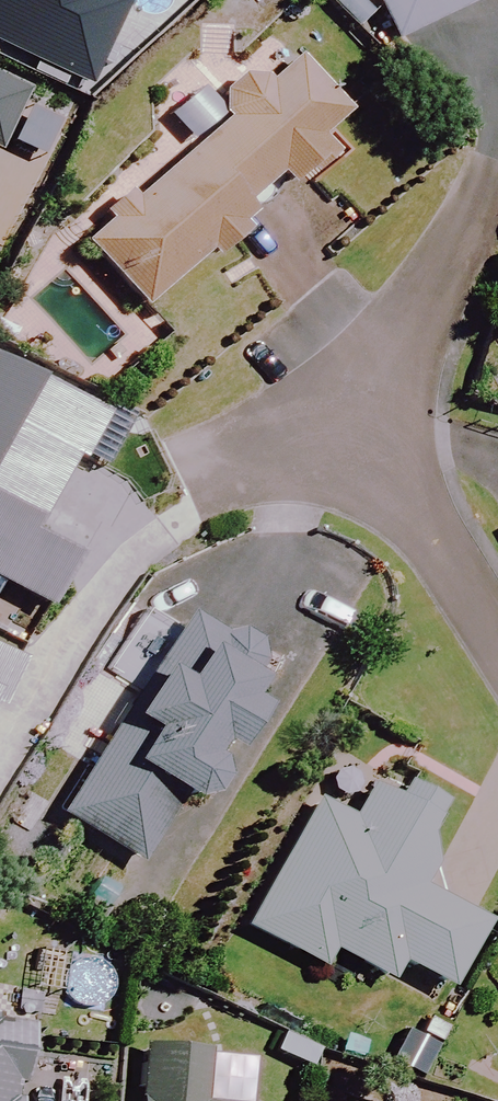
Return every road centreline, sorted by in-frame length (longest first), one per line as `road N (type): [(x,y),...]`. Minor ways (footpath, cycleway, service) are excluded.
road 1 (residential): [(497,641),(340,390)]
road 2 (residential): [(495,169),(402,326),(340,390)]
road 3 (residential): [(340,390),(201,467)]

